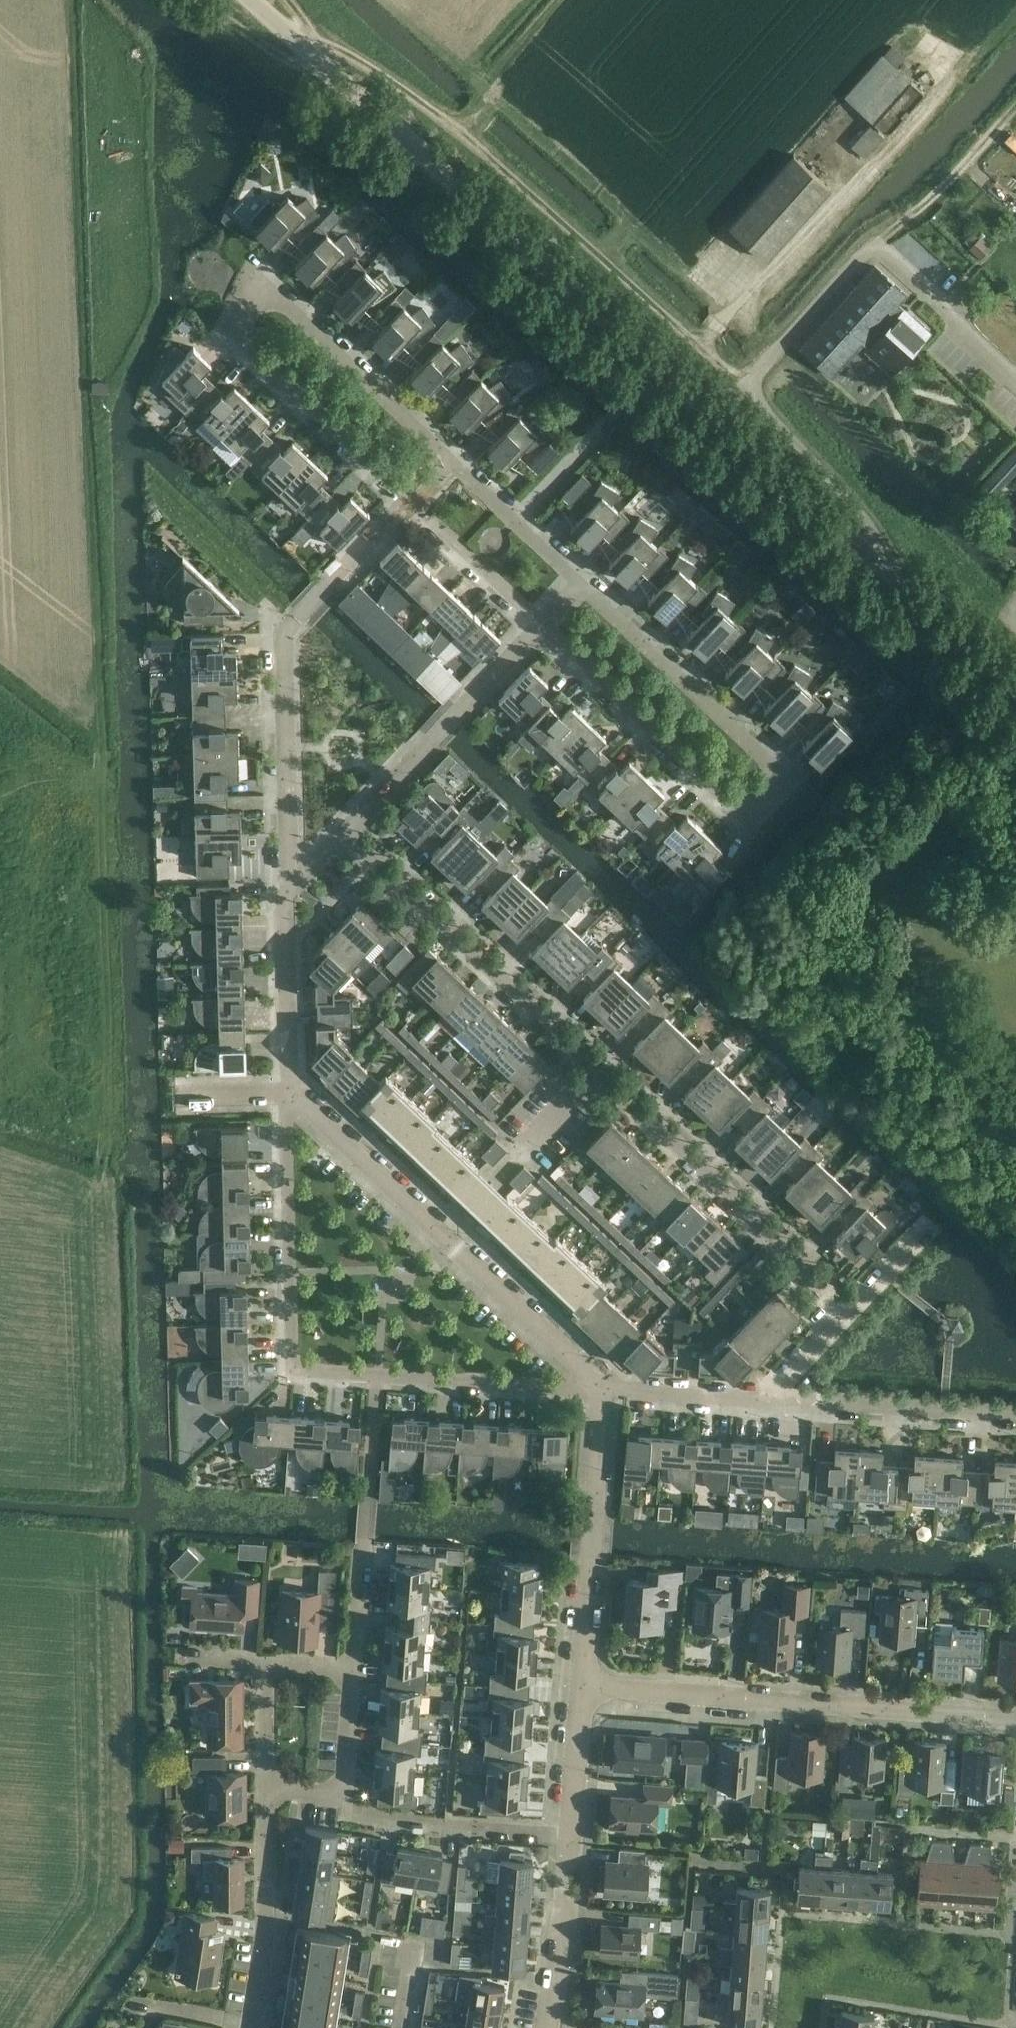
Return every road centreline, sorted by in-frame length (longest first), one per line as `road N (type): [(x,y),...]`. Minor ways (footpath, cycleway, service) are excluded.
road 1 (track): [(102,1173),(108,1093),(101,749),(70,0)]
road 2 (tertiary): [(1015,688),(253,0)]
road 3 (residential): [(543,624),(750,819),(787,780),(581,585)]
road 4 (residential): [(290,1095),(291,1370),(601,1390)]
road 5 (residential): [(447,459),(259,281),(235,333),(410,498)]
road 6 (track): [(703,348),(436,109),(361,60),(291,34)]
road 7 (residential): [(1015,1720),(579,1686)]
road 8 (residential): [(344,832),(600,1072)]
road 9 (residential): [(600,1072),(850,1313)]
road 10 (residential): [(579,1686),(601,1390)]
road 11 (residential): [(295,618),(283,631),(287,890)]
road 12 (residential): [(251,2027),(265,1944),(263,1787)]
road 13 (residential): [(779,1401),(1015,1415)]
road 14 (residential): [(343,1796),(352,1809),(446,1824),(568,1833)]
road 15 (residential): [(440,1238),(600,1072)]
road 16 (residential): [(601,1390),(440,1238)]
road 17 (residential): [(264,1663),(353,1669),(343,1796)]
road 18 (residential): [(440,1238),(290,1095)]
road 19 (residential): [(287,890),(290,1095)]
road 20 (residential): [(547,2027),(568,1833)]
road 21 (residential): [(581,585),(447,459)]
road 22 (residential): [(410,498),(543,624)]
road 23 (residential): [(601,1390),(779,1401)]
road 24 (residential): [(427,744),(543,624)]
road 25 (residential): [(295,618),(410,498)]
road 26 (residential): [(568,1833),(579,1686)]
road 27 (track): [(200,0),(281,55),(327,65)]
road 28 (residential): [(263,1787),(264,1663)]
road 29 (residential): [(427,744),(344,832)]

